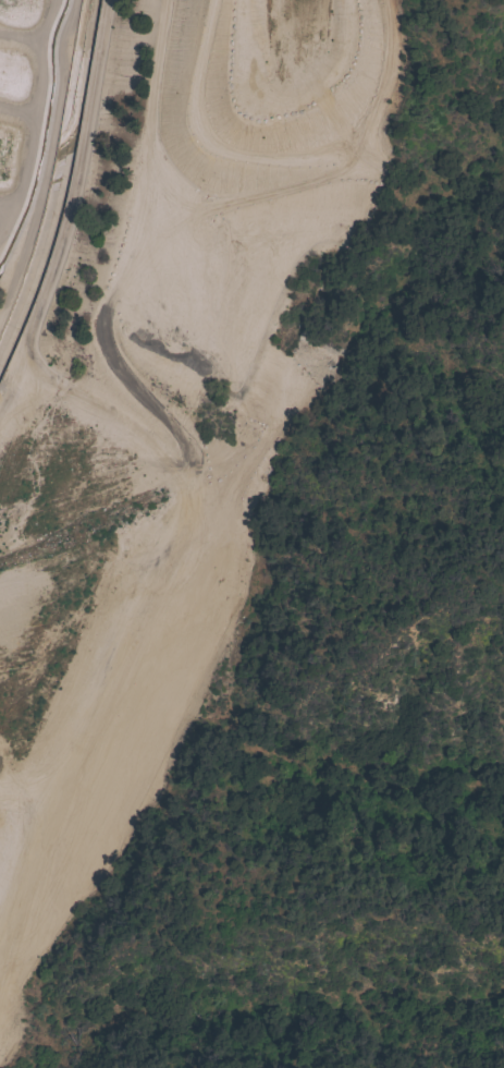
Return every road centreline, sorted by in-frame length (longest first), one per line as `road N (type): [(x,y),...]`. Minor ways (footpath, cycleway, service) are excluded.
road 1 (track): [(166,0),(97,351),(102,392),(160,480),(167,519),(0,964)]
road 2 (track): [(0,407),(11,395),(12,369),(75,178),(107,0)]
road 3 (track): [(72,0),(35,220),(0,319)]

